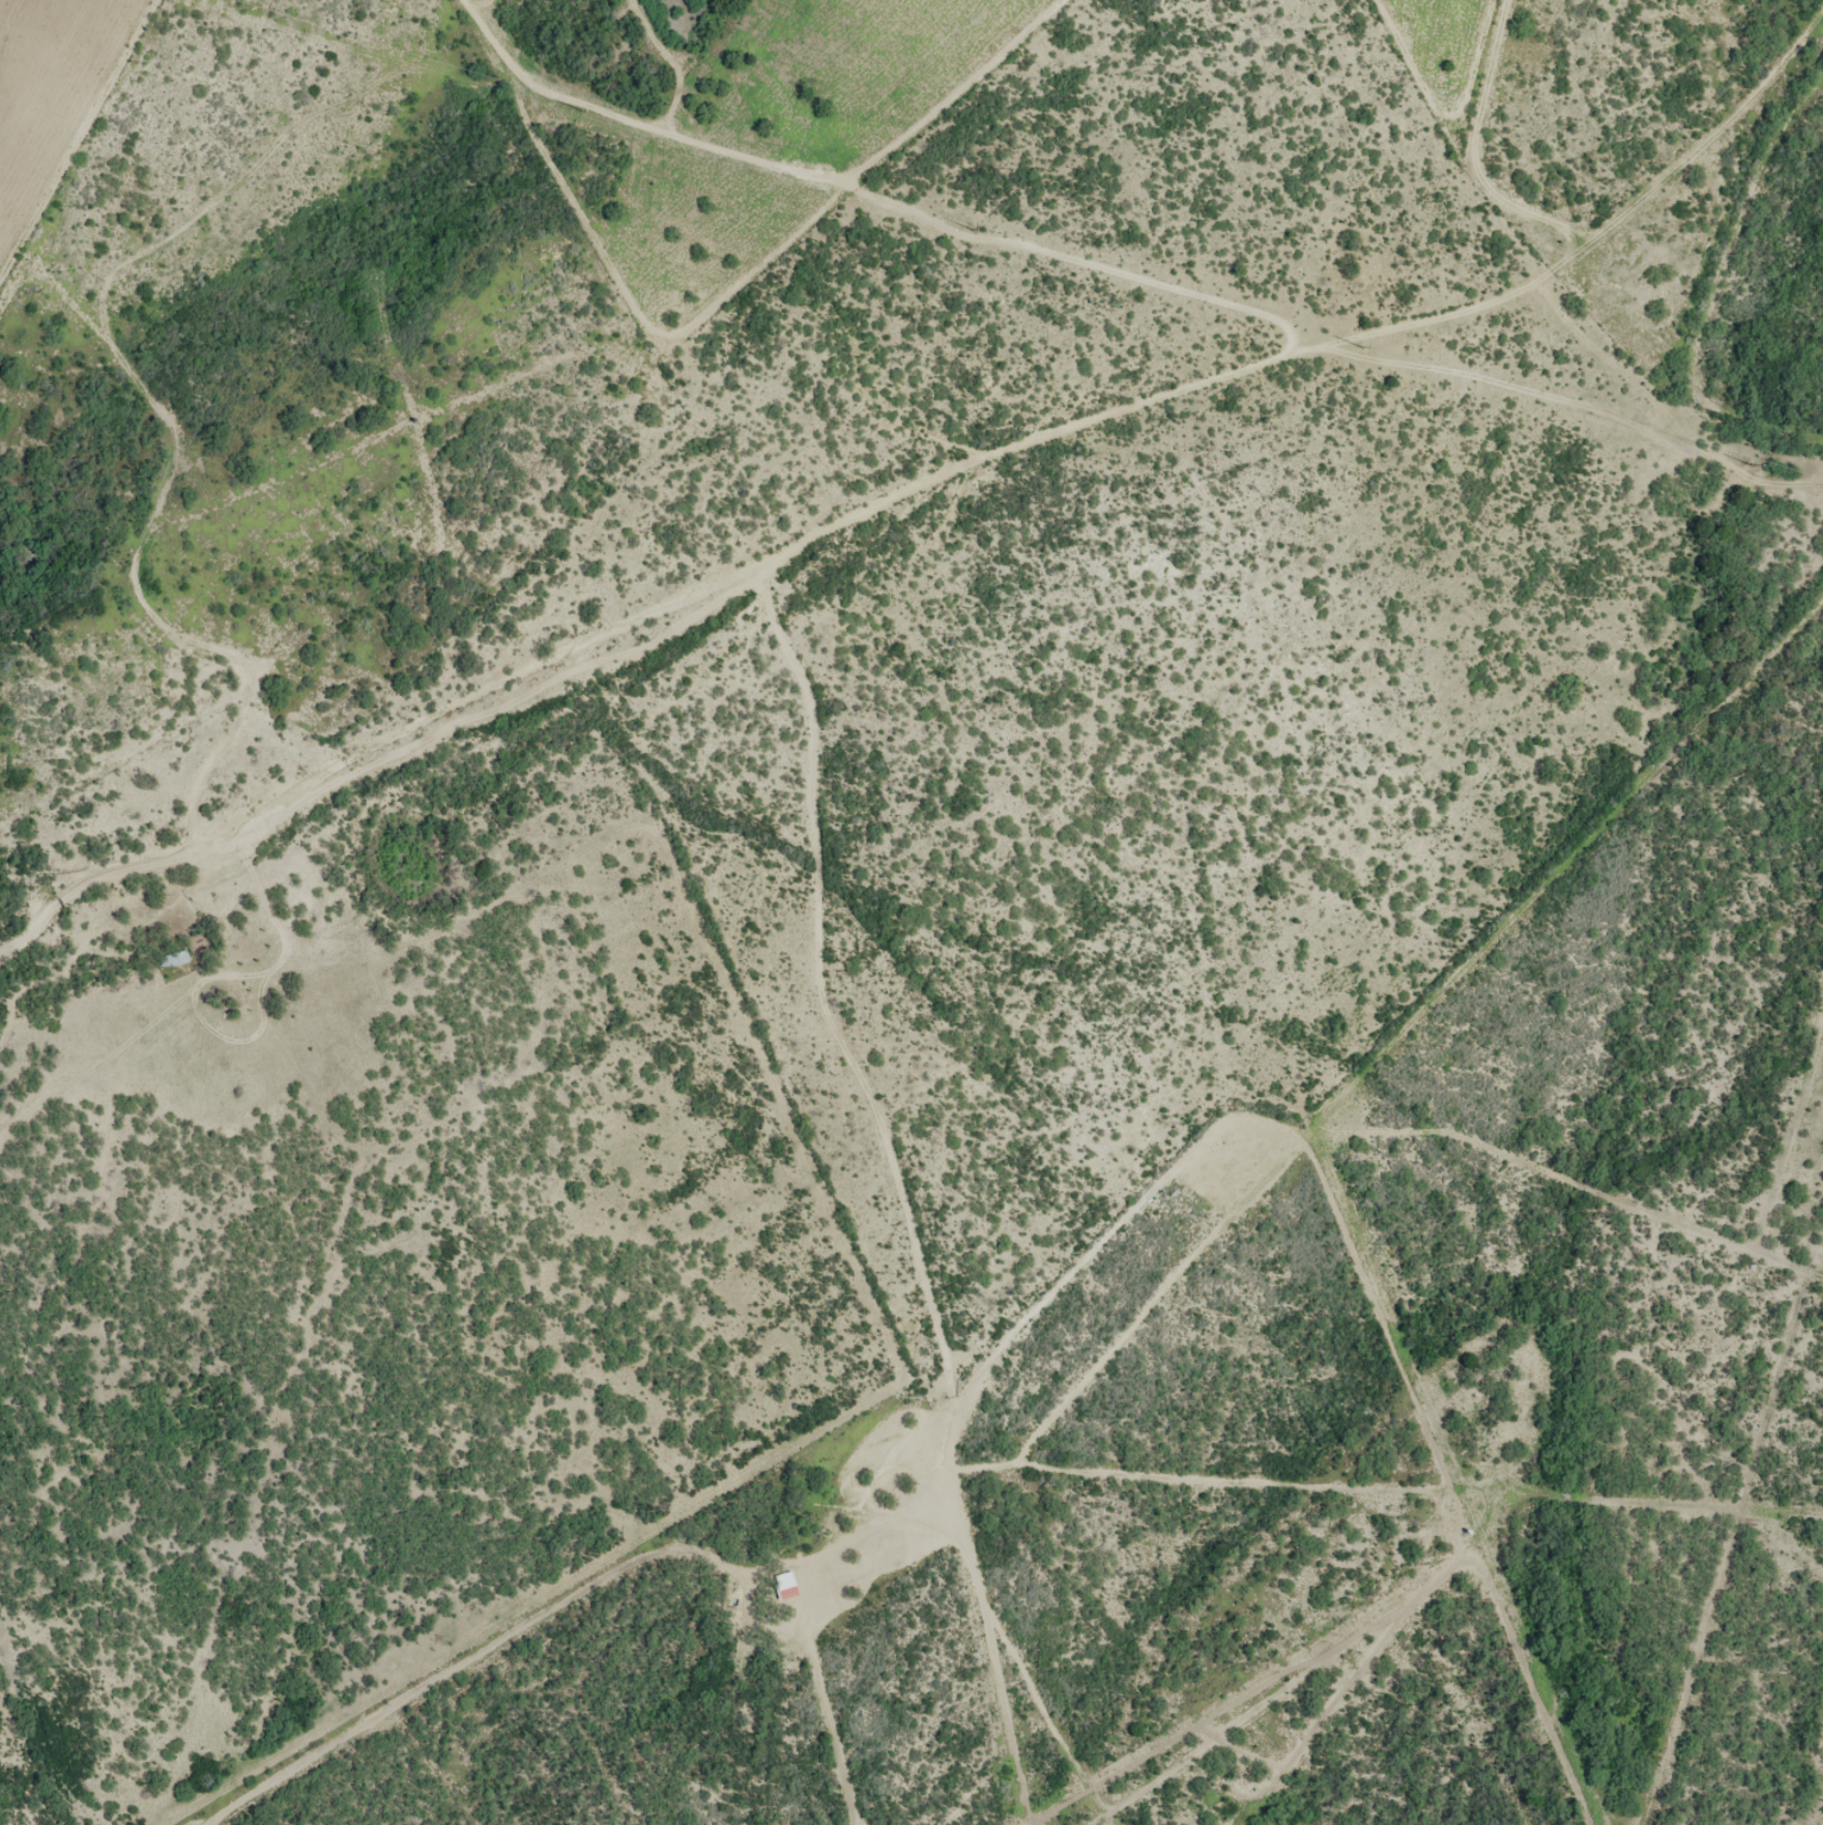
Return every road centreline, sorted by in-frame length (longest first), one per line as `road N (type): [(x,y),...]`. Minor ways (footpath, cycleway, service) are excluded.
road 1 (residential): [(0,967),(140,891),(299,868),(728,629),(1045,476),(1498,316),(1605,261),(1758,118),(1822,39)]
road 2 (residential): [(827,582),(840,609),(850,752),(865,809),(871,878),(864,984),(948,1137),(990,1266),(997,1366),(986,1411),(939,1454)]

